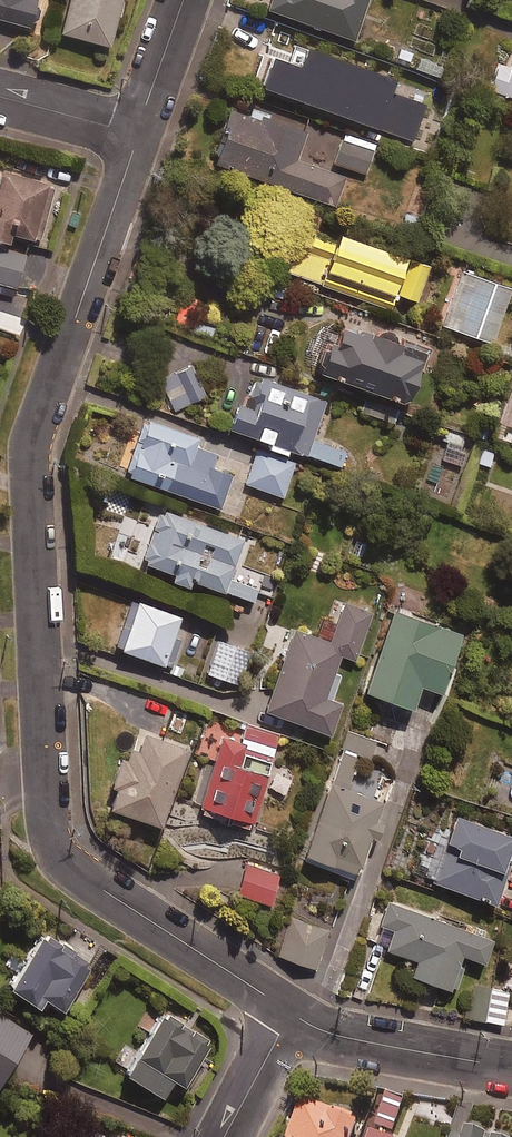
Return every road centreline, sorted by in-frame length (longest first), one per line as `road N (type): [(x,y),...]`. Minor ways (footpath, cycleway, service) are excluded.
road 1 (residential): [(137,135),(38,440),(46,826),(62,853),(128,909),(291,1013)]
road 2 (residential): [(291,1013),(339,1037),(511,1069)]
road 3 (residential): [(182,0),(137,135)]
road 4 (residential): [(0,98),(137,135)]
road 5 (residential): [(291,1013),(229,1136)]

